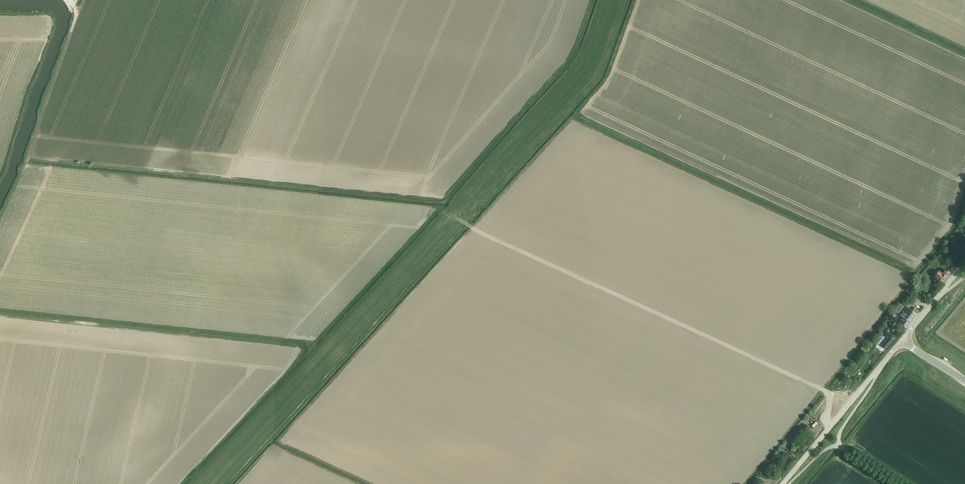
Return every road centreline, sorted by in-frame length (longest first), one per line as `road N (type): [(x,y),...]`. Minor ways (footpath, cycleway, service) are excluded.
road 1 (unclassified): [(783,483),(881,365)]

